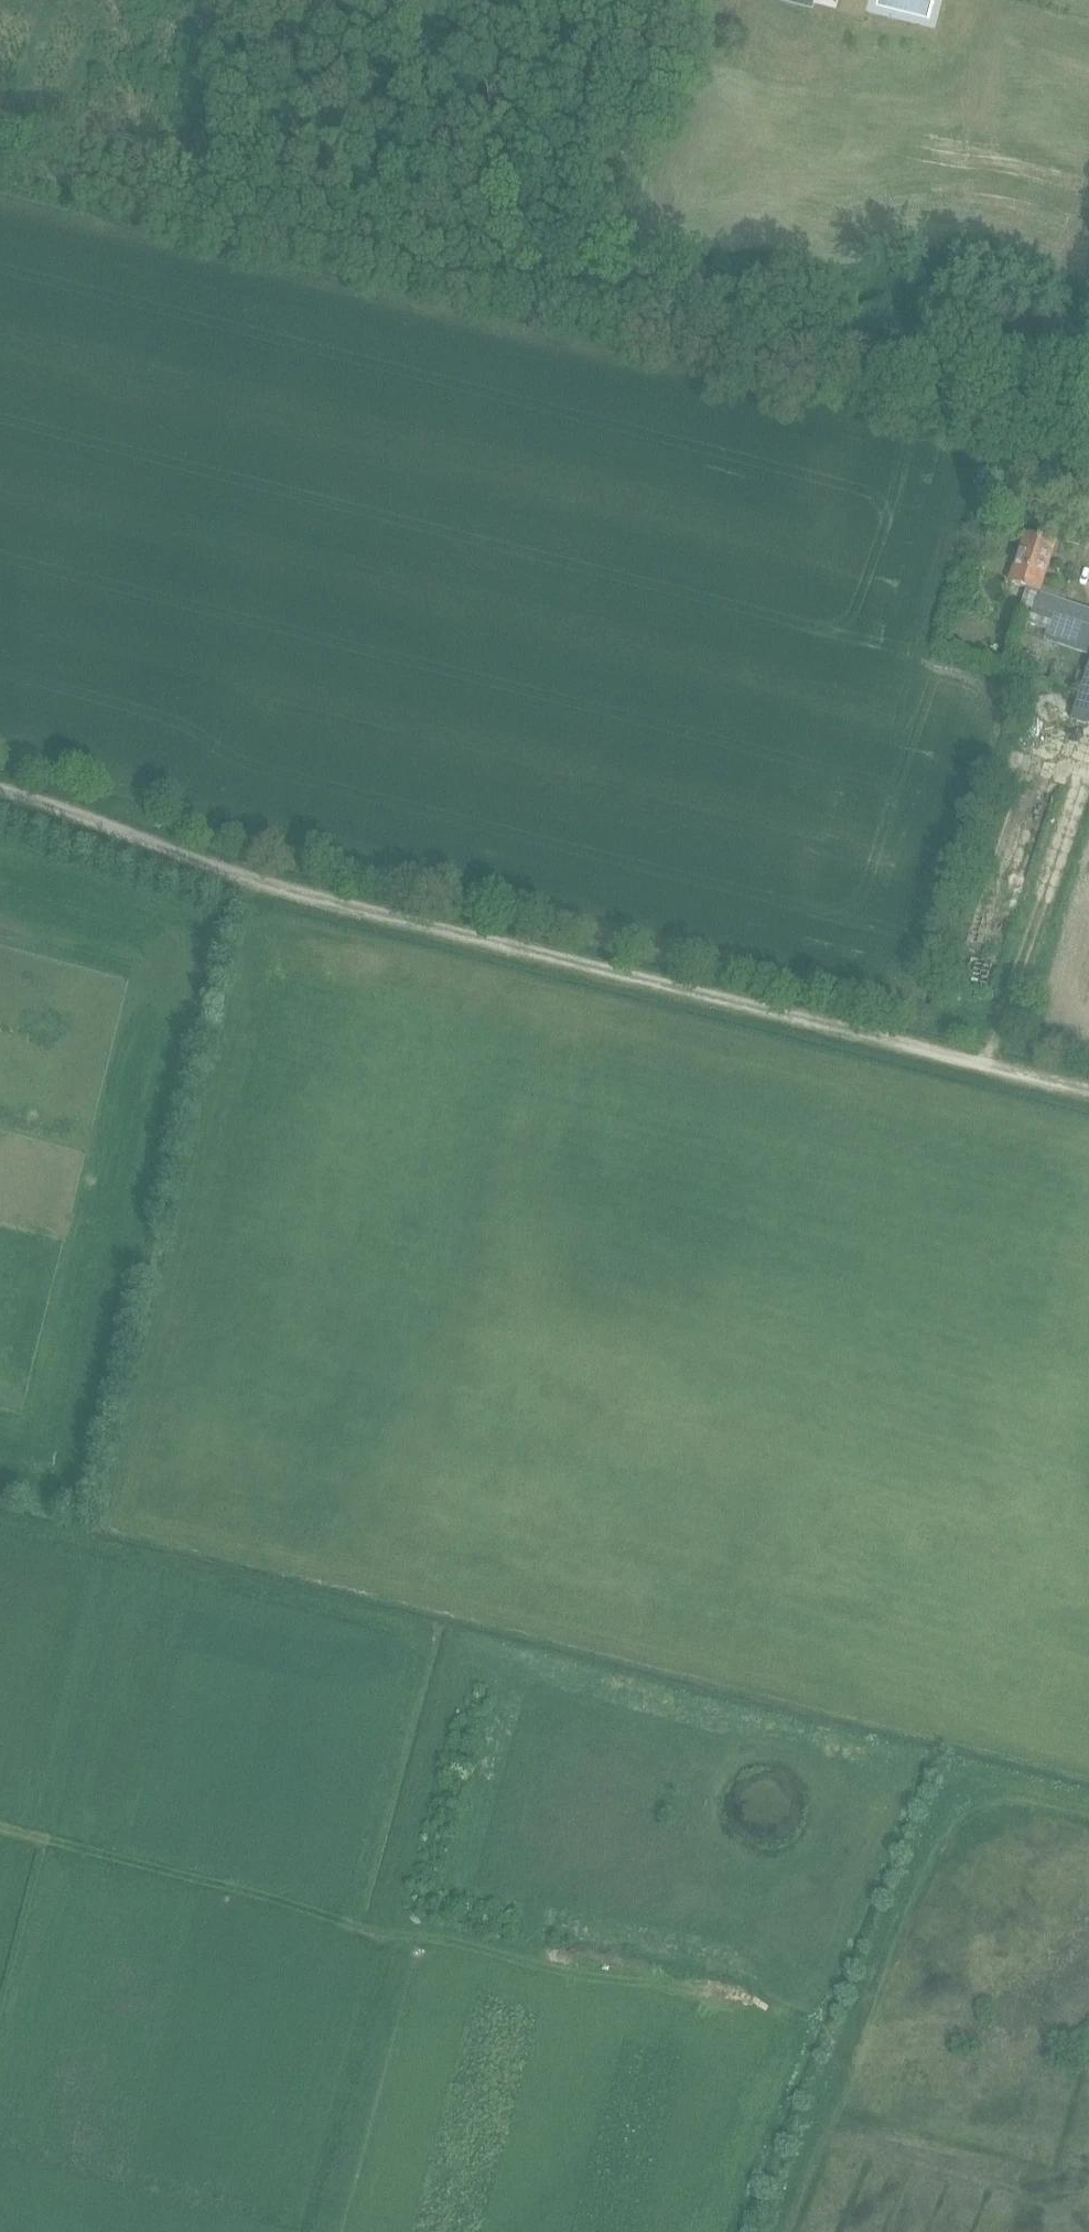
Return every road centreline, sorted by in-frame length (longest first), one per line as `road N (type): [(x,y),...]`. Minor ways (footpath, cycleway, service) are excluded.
road 1 (track): [(0,790),(247,878),(1088,1091)]

